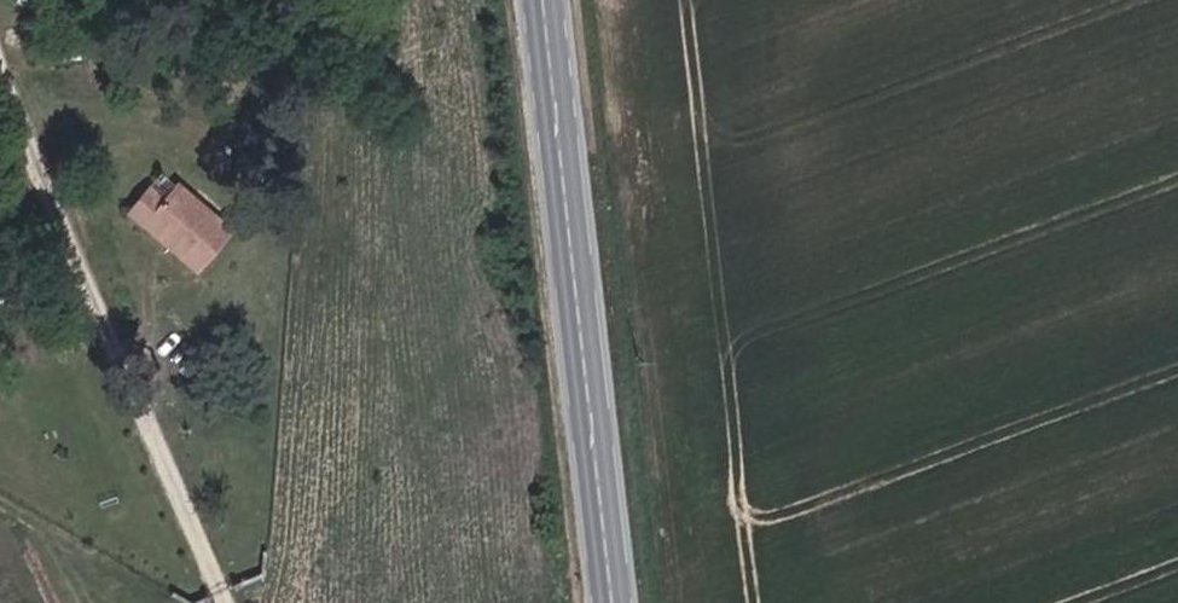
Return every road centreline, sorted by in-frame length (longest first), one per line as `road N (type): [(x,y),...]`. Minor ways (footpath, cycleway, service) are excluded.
road 1 (primary): [(564,0),(626,602)]

